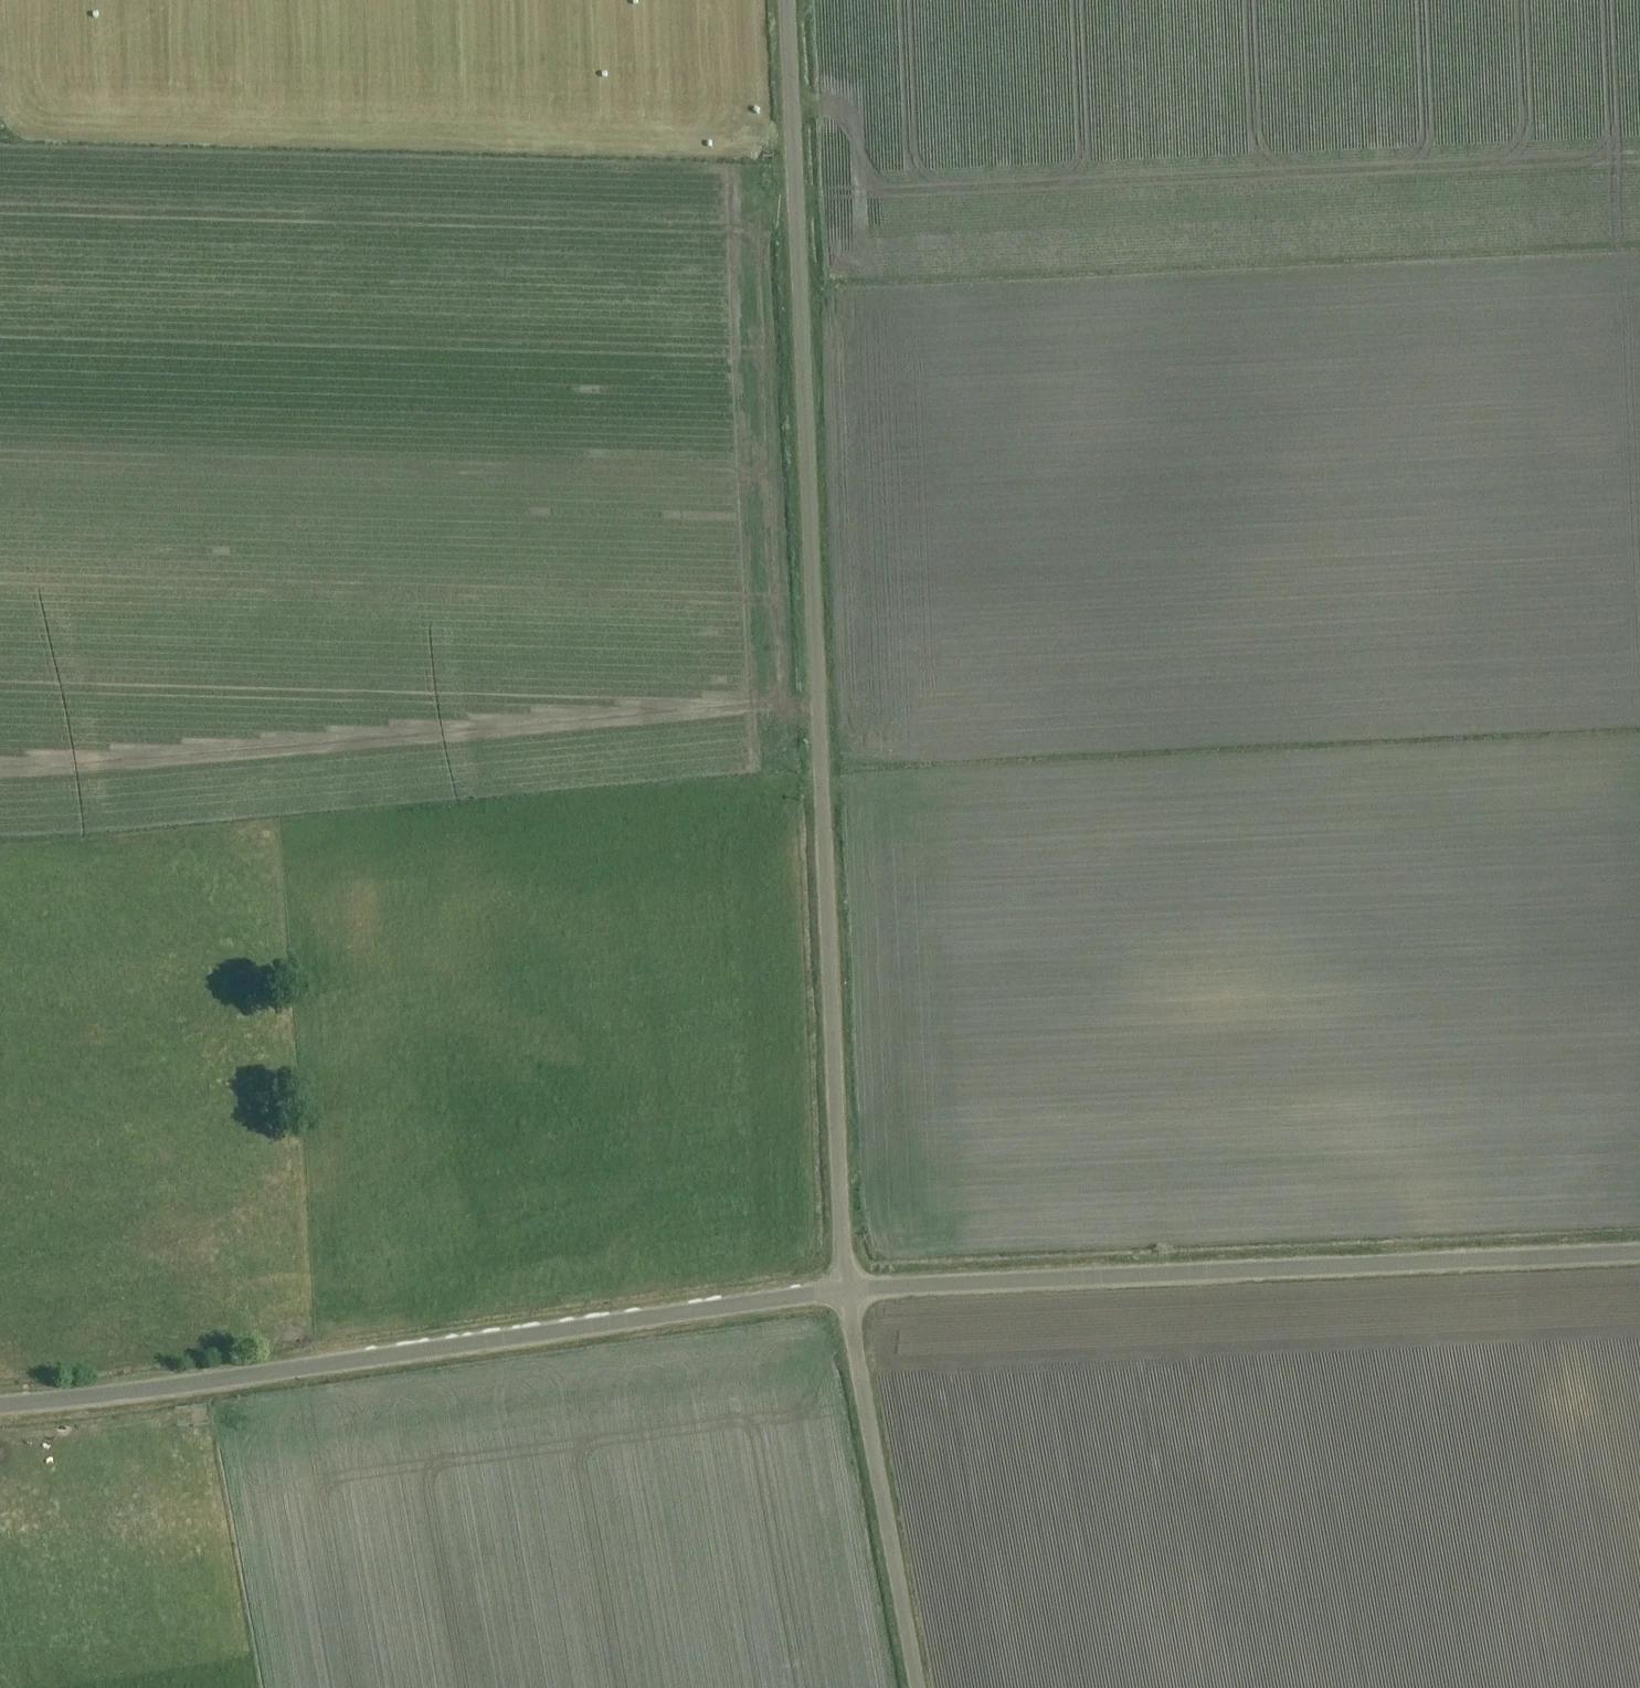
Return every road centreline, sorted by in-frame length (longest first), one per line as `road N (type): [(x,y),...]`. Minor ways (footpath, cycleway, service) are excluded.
road 1 (unclassified): [(845,1296),(788,0)]
road 2 (unclassified): [(0,1404),(845,1296)]
road 3 (unclassified): [(845,1296),(925,1283),(1639,1252)]
road 4 (unclassified): [(917,1687),(845,1296)]

